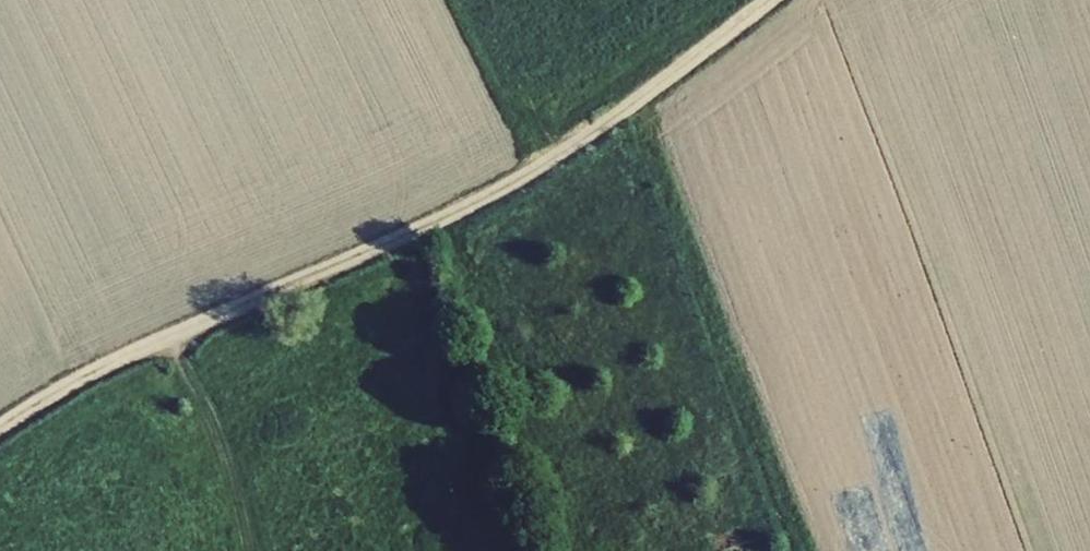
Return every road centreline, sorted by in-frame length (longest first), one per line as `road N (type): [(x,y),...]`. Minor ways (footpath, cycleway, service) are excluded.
road 1 (track): [(772,0),(510,185),(131,351),(0,427)]

